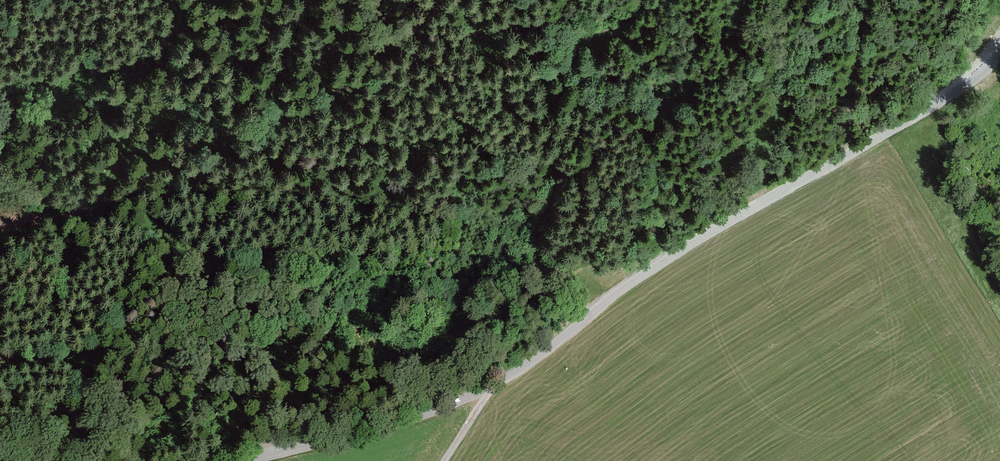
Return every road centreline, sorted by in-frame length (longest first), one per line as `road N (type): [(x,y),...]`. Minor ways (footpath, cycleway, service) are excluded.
road 1 (unclassified): [(999,51),(929,107),(627,285),(487,389),(437,411),(244,460)]
road 2 (track): [(0,228),(127,199),(236,137),(488,28),(547,22),(605,35)]
road 3 (track): [(584,321),(542,273),(544,222),(561,141),(605,35),(644,0)]

